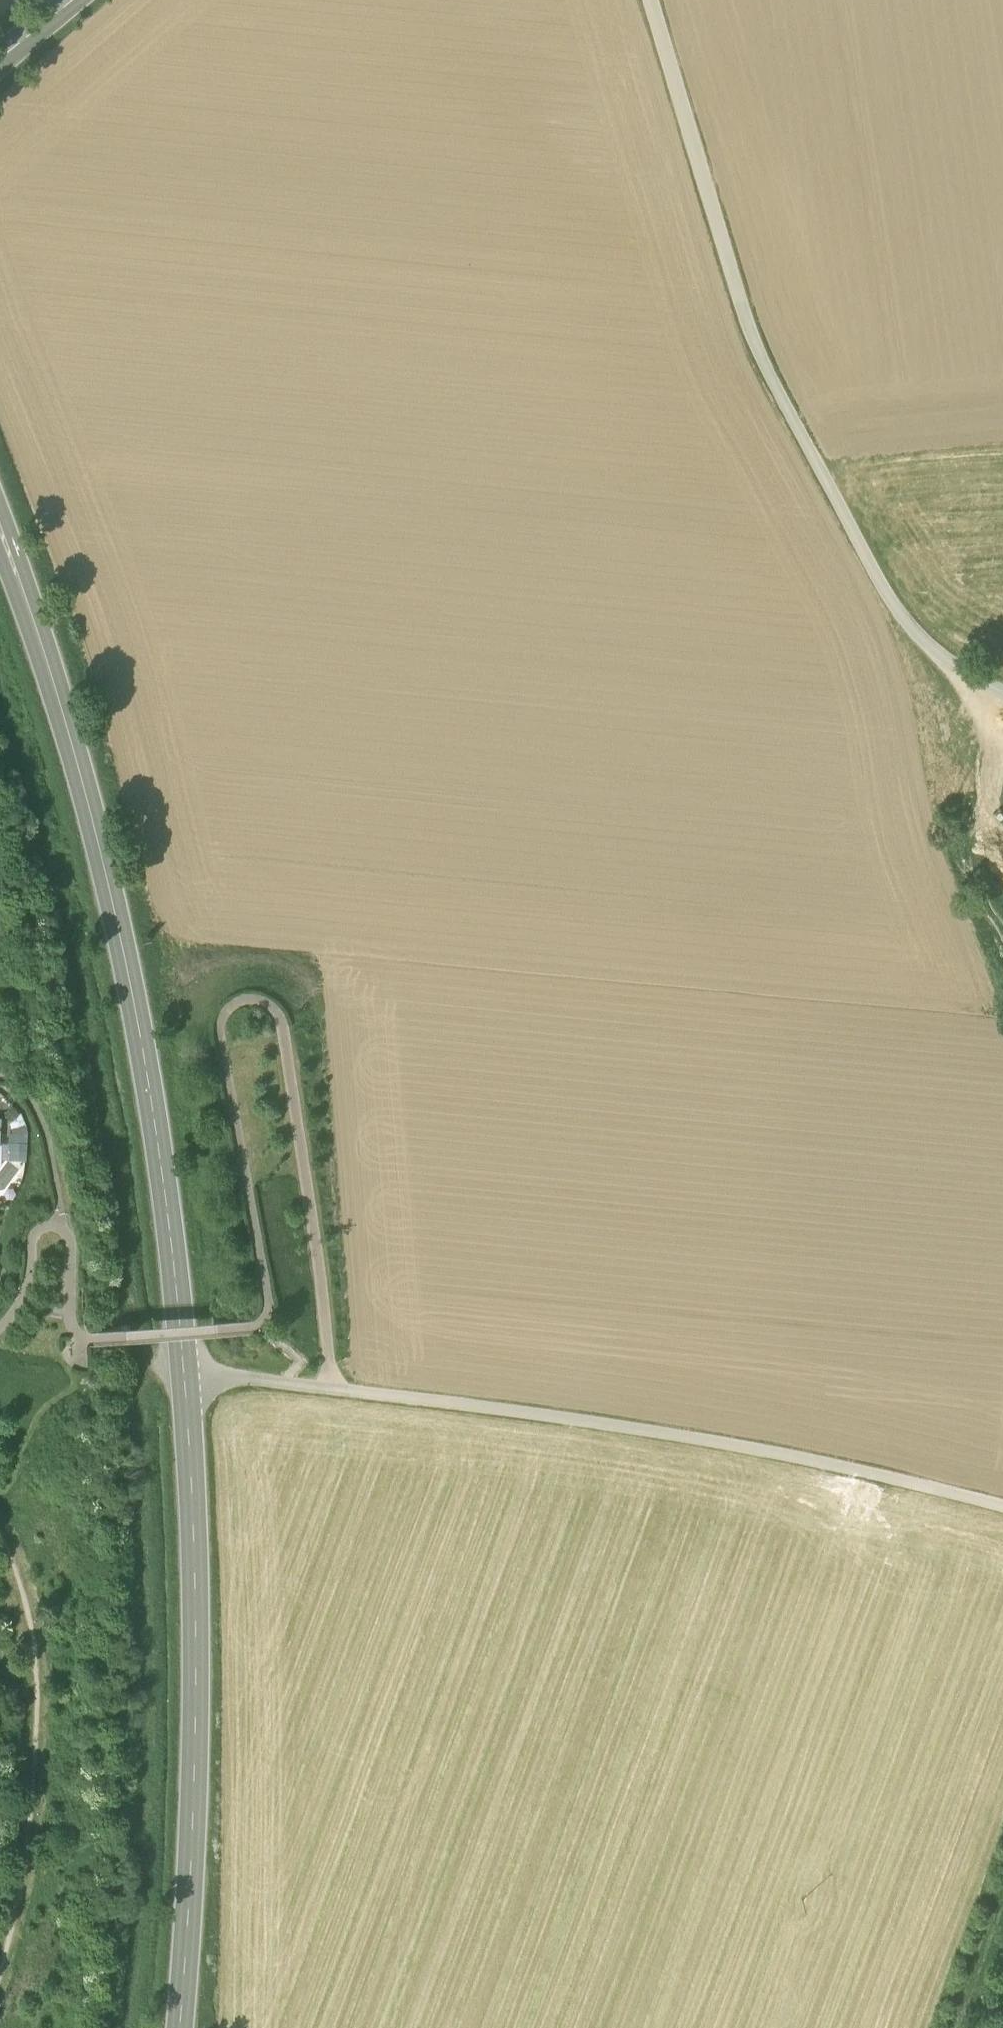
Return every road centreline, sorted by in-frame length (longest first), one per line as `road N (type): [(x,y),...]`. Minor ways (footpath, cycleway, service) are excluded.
road 1 (primary): [(0,530),(66,721),(123,948),(159,1155),(185,1374)]
road 2 (unclassified): [(185,1374),(753,1447),(1002,1507)]
road 3 (unclassified): [(1002,697),(920,639),(871,567),(746,324),(650,0)]
road 4 (primary): [(185,1374),(196,1694),(179,2027)]

